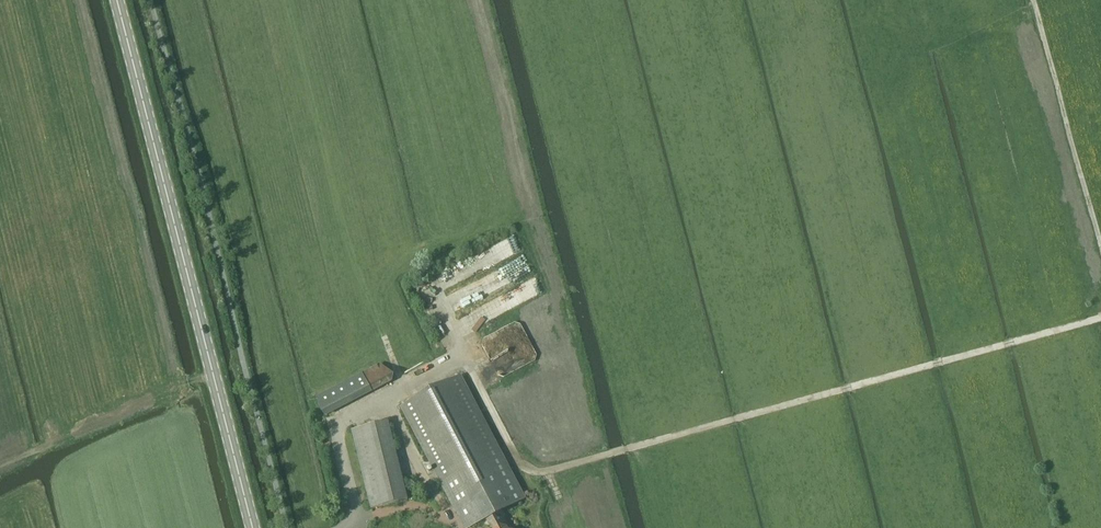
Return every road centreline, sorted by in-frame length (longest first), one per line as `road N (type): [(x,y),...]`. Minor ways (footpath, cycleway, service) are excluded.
road 1 (track): [(461,359),(525,475),(1100,318)]
road 2 (tertiary): [(252,527),(117,0)]
road 3 (track): [(1100,253),(1031,0)]

